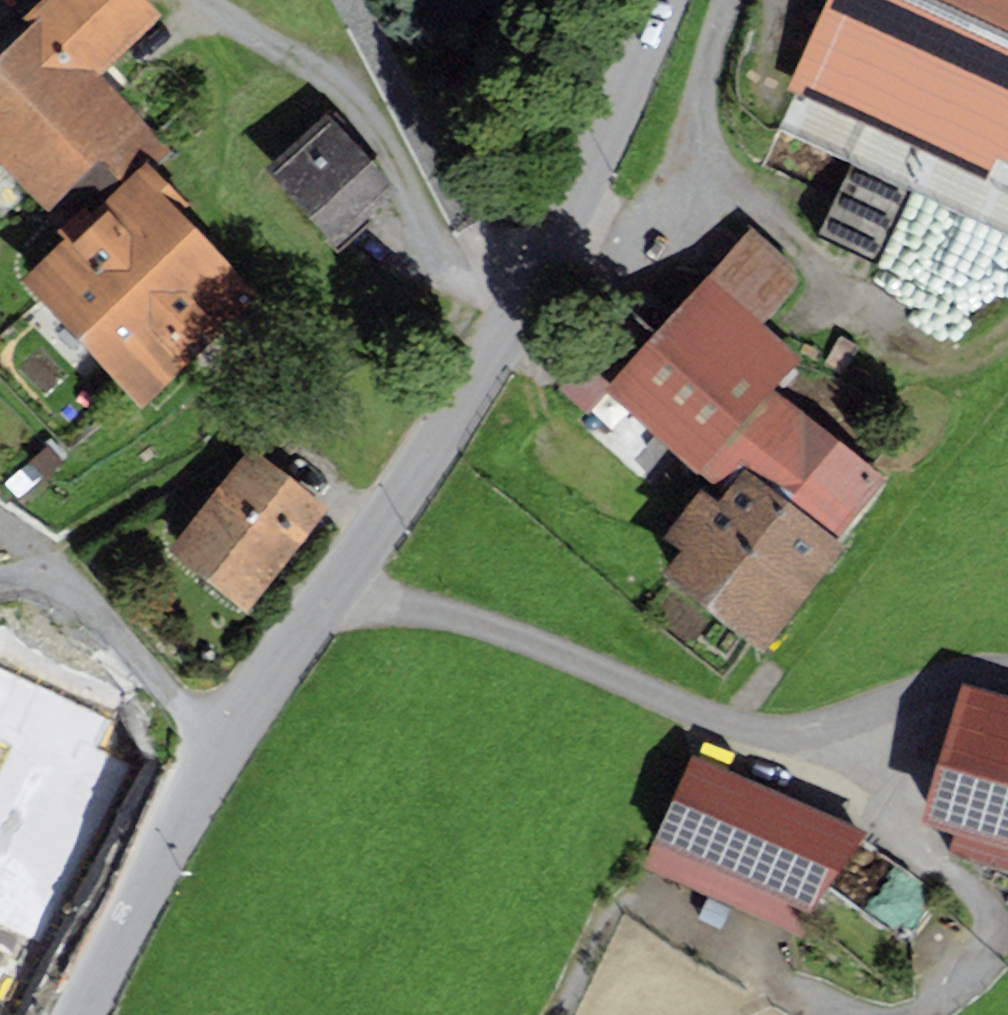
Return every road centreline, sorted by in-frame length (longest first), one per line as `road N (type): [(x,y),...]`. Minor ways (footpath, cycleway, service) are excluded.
road 1 (residential): [(336,583),(362,597),(523,635),(711,717),(767,733),(828,727),(937,683),(1007,673)]
road 2 (residential): [(336,583),(510,320),(662,0)]
road 3 (residential): [(81,1014),(222,740),(336,583)]
road 4 (track): [(218,0),(356,96),(384,125),(445,264),(510,320)]

